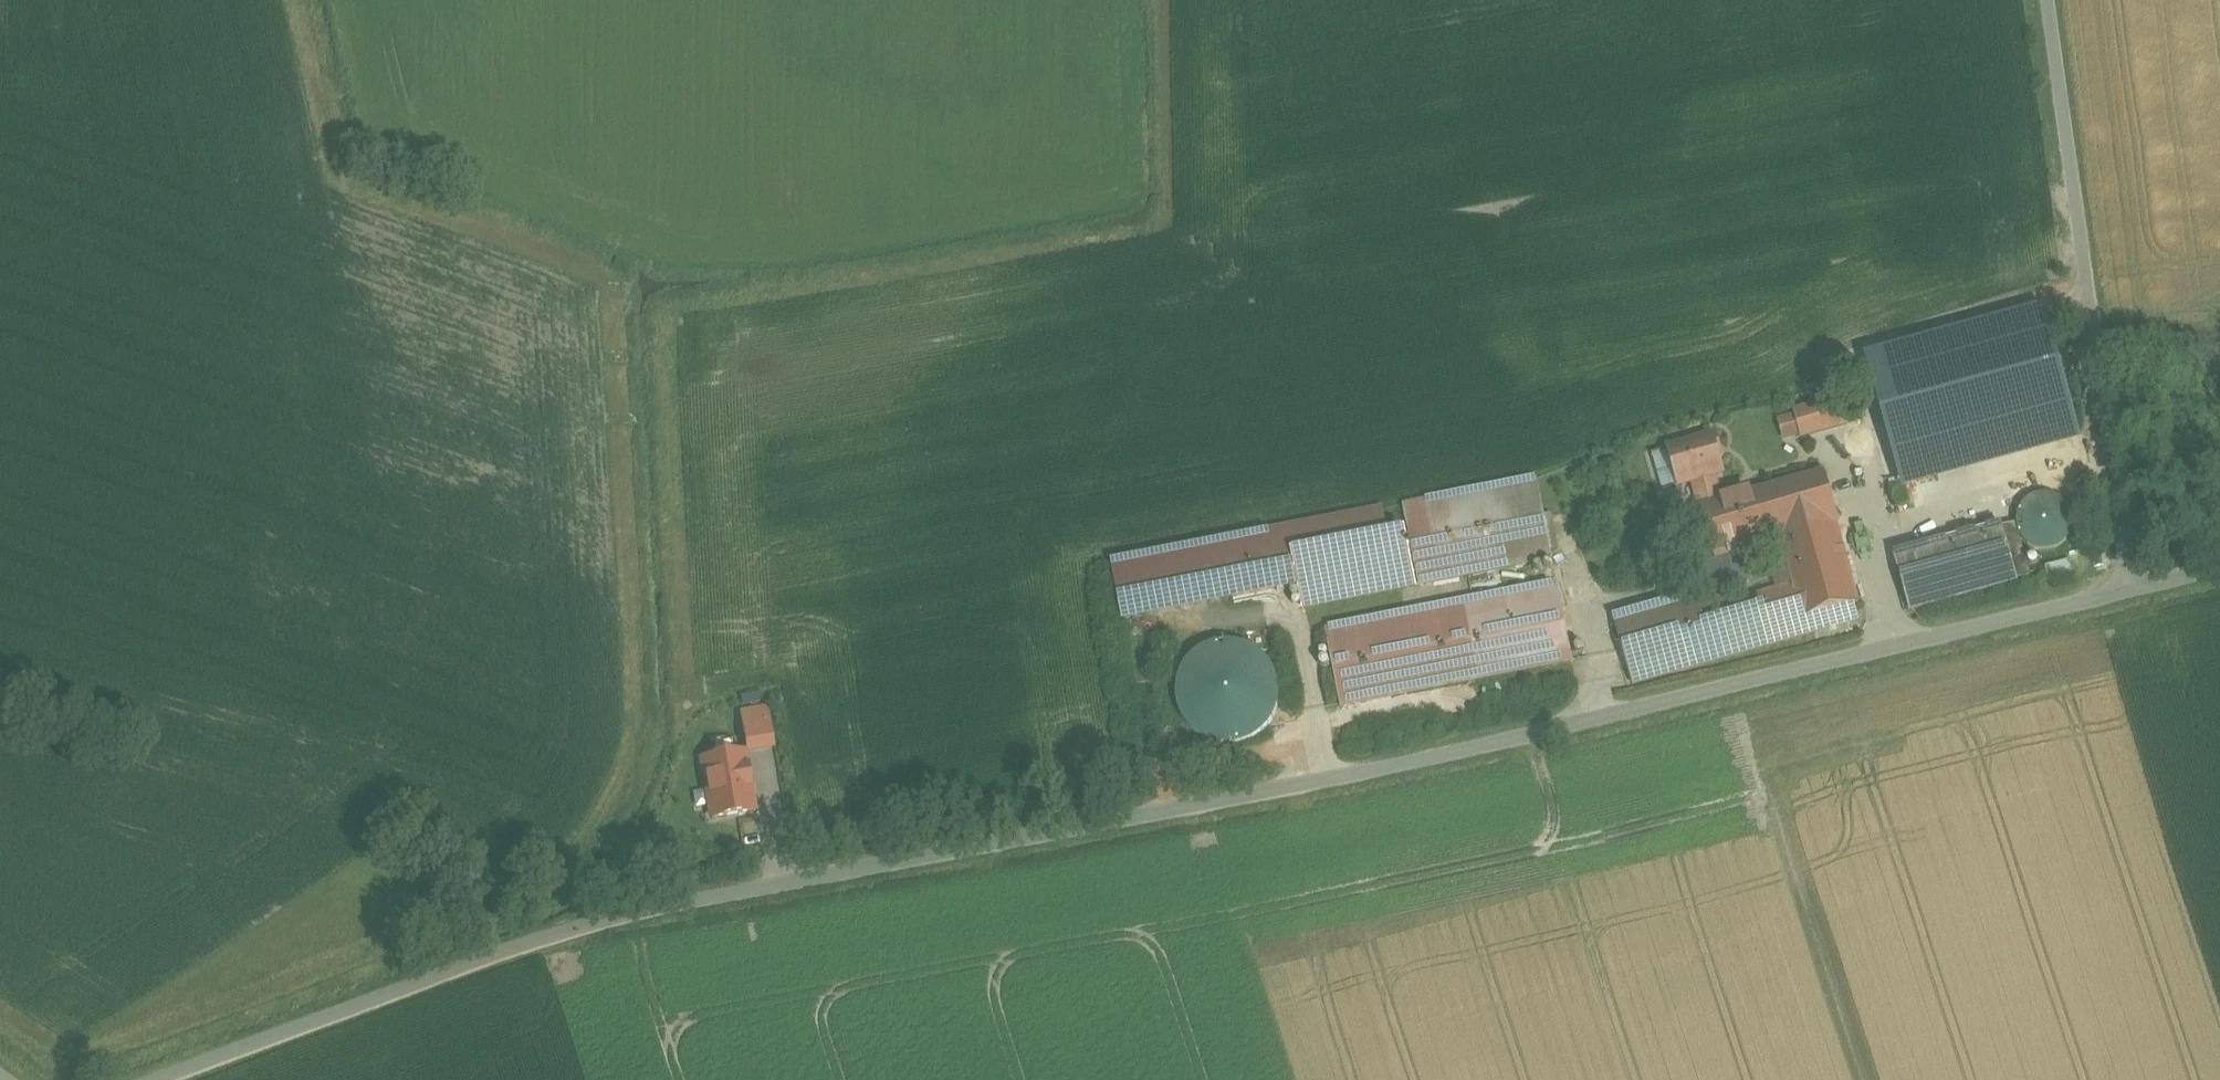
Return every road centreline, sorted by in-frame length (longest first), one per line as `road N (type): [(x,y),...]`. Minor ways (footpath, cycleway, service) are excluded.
road 1 (residential): [(2134,587),(1406,765),(1030,830),(501,966),(314,1024),(181,1079)]
road 2 (residential): [(2054,0),(2134,587)]

